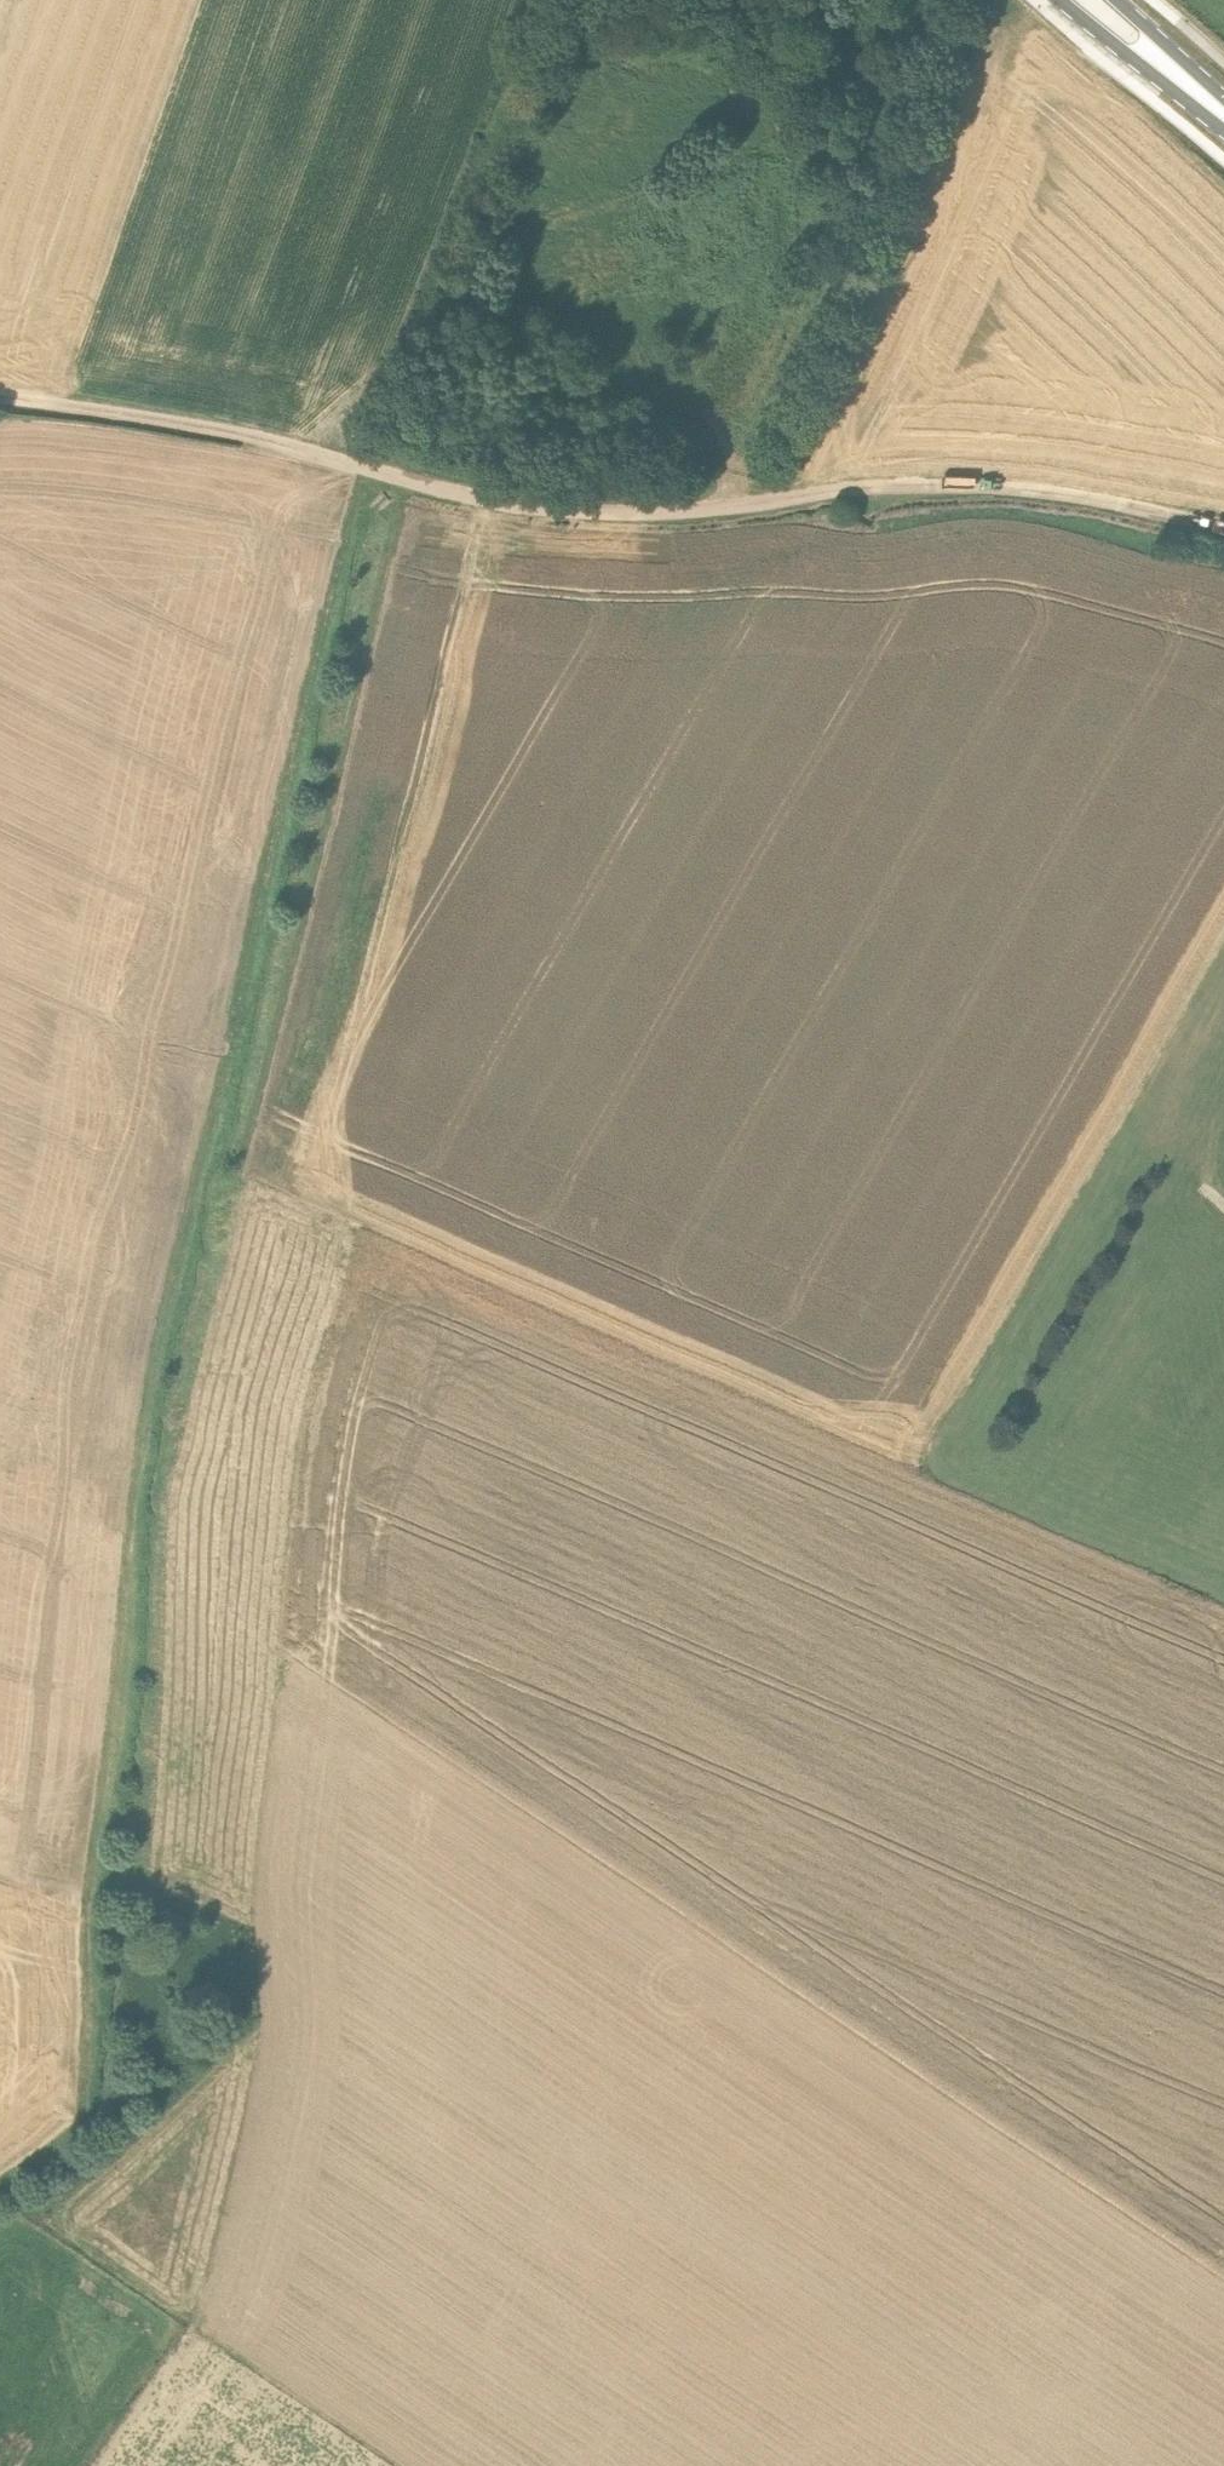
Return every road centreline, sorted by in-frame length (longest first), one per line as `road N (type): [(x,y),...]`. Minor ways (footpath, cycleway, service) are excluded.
road 1 (track): [(0,397),(213,429),(544,505),(676,511),(873,489),(978,487),(1047,492),(1223,531)]
road 2 (primary): [(1061,0),(1223,131)]
road 3 (primary): [(1223,98),(1117,0)]

